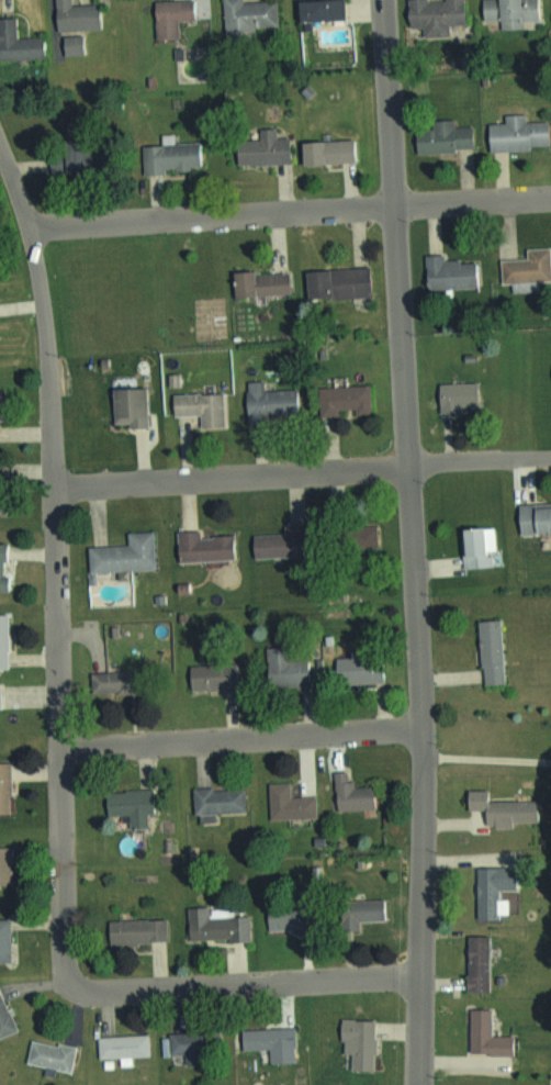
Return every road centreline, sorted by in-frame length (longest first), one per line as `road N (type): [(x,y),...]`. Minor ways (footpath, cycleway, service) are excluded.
road 1 (residential): [(421,1084),(421,725),(382,0)]
road 2 (residential): [(75,986),(63,969),(56,486),(44,316),(33,231),(0,155)]
road 3 (residential): [(33,231),(550,197)]
road 4 (residential): [(56,486),(550,458)]
road 5 (residential): [(63,749),(421,725)]
road 6 (residential): [(423,972),(100,993),(75,986)]

